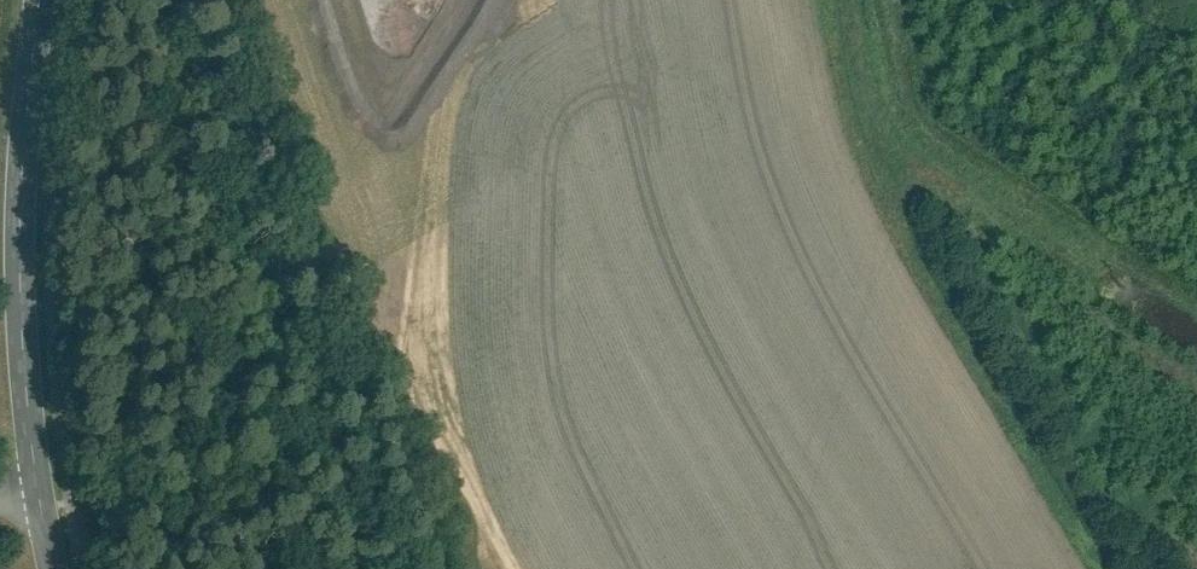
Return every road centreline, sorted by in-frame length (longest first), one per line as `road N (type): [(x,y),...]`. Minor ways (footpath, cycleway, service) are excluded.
road 1 (tertiary): [(41,0),(25,142),(21,315),(43,506)]

